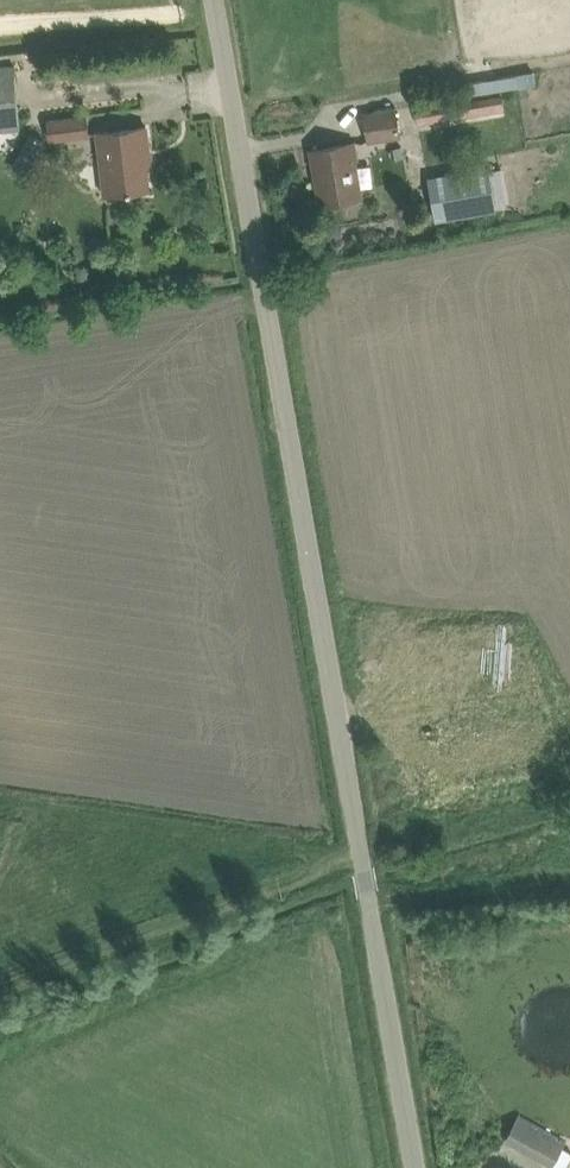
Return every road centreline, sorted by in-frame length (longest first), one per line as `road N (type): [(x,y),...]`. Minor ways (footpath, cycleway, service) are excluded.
road 1 (unclassified): [(415,1167),(214,0)]
road 2 (track): [(361,852),(0,1000)]

